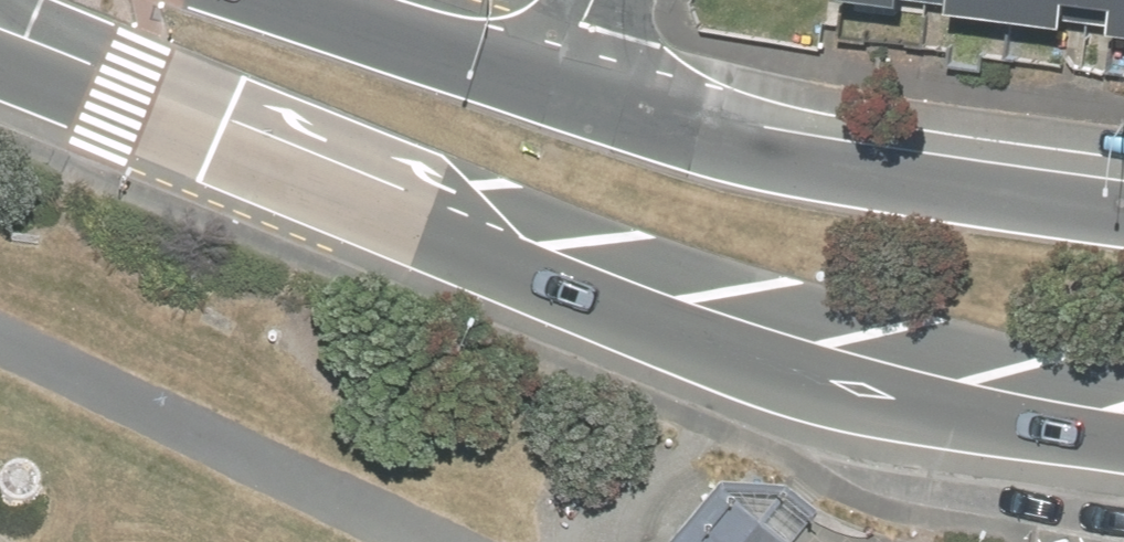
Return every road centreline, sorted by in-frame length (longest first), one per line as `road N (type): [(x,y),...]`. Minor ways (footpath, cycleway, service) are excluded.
road 1 (primary): [(1123,431),(889,397),(689,338),(0,57)]
road 2 (primary): [(555,85),(724,137),(864,168),(1123,204)]
road 3 (primary): [(297,0),(555,85)]

